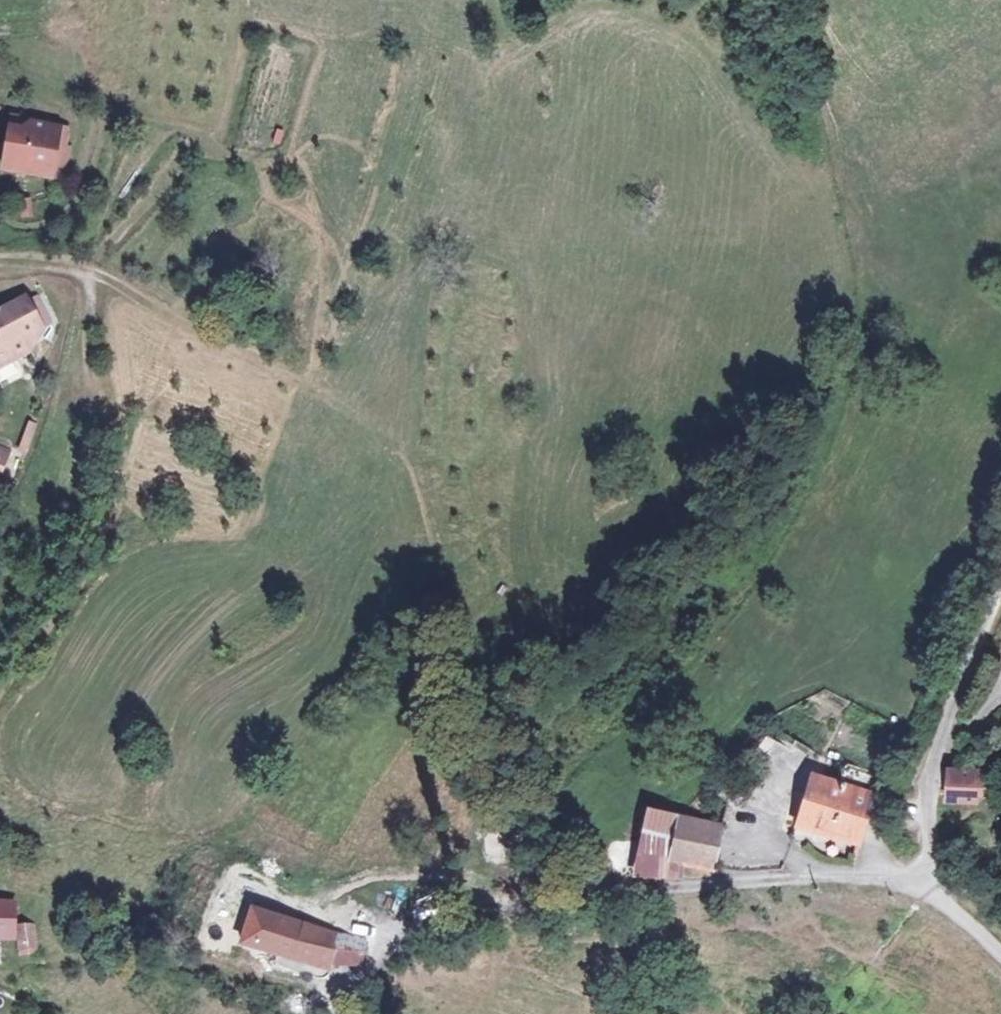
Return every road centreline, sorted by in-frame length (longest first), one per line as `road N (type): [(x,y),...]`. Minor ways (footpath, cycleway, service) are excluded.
road 1 (residential): [(1000,963),(932,890),(926,804),(941,739),(1000,593)]

